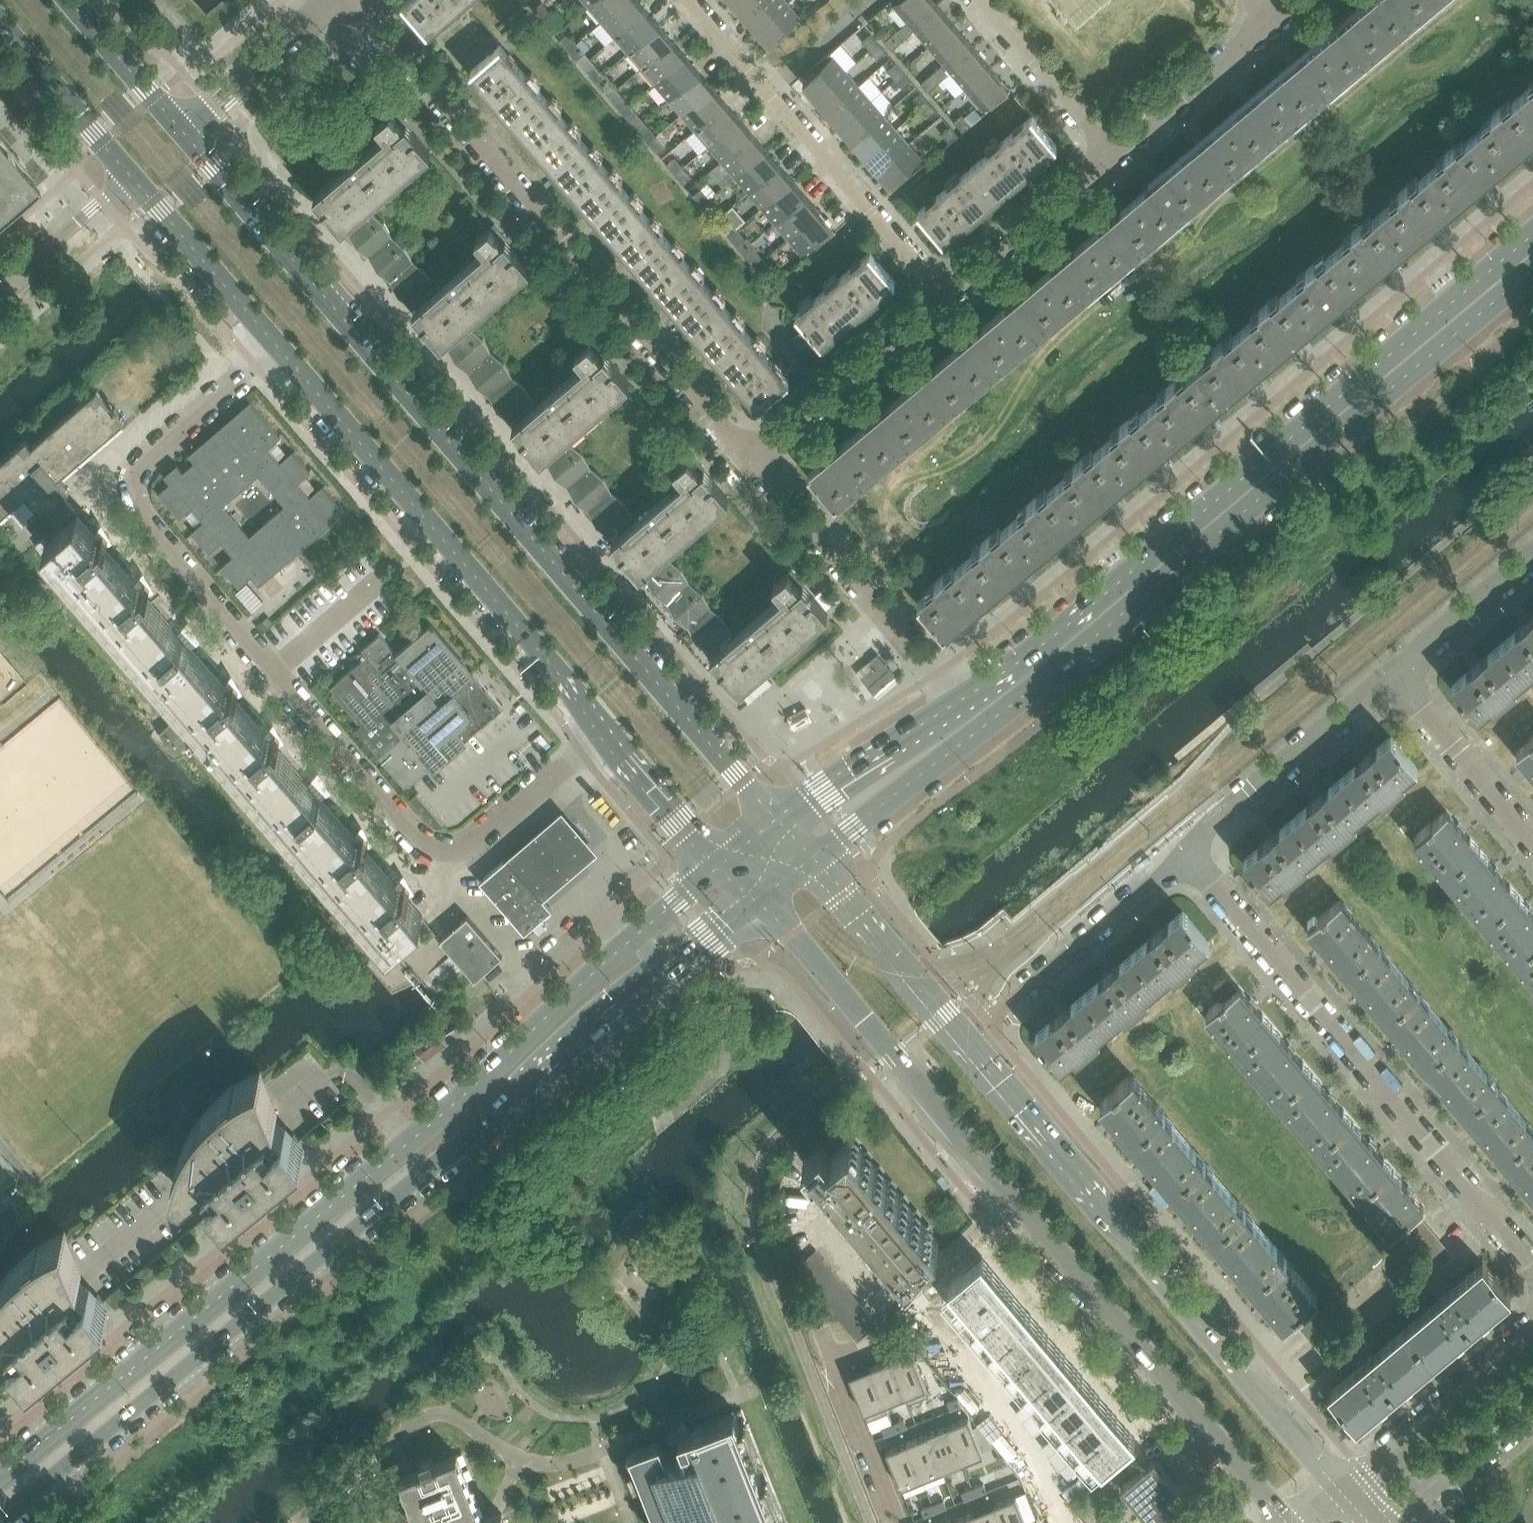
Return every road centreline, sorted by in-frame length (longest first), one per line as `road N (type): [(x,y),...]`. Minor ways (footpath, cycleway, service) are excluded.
road 1 (secondary): [(0,1521),(754,902)]
road 2 (secondary): [(718,862),(408,1142),(0,1475)]
road 3 (secondary): [(781,815),(735,772),(188,128)]
road 4 (residential): [(604,733),(464,848),(445,856),(426,849),(139,506),(134,484),(152,451),(271,347)]
road 5 (tertiary): [(1345,1486),(817,856)]
road 6 (tertiary): [(754,902),(884,1043),(1277,1522)]
road 7 (secondary): [(1532,225),(948,708)]
road 8 (secondary): [(969,734),(1532,269)]
road 9 (residential): [(748,470),(347,0)]
road 10 (residential): [(1532,1267),(1184,849)]
road 11 (secondary): [(271,347),(604,733)]
road 12 (residential): [(688,0),(949,300)]
road 13 (residential): [(948,708),(748,470)]
road 14 (residential): [(1184,849),(1391,675)]
road 15 (residential): [(748,470),(949,300)]
road 16 (secondary): [(124,178),(271,347)]
road 17 (residential): [(1532,844),(1391,675)]
road 18 (residential): [(1021,992),(1184,849)]
road 19 (residential): [(949,300),(1108,159)]
road 20 (residential): [(1108,159),(1273,26)]
road 21 (residential): [(1108,159),(972,0)]
road 22 (residential): [(822,1333),(897,1522)]
road 23 (secondary): [(948,708),(781,815)]
road 24 (residential): [(188,128),(339,0)]
road 25 (secondary): [(817,856),(969,734)]
road 26 (secondary): [(0,32),(124,178)]
road 27 (residential): [(1391,675),(1532,559)]
road 28 (residential): [(1532,1326),(1394,1442)]
road 29 (secondary): [(604,733),(718,862)]
road 30 (secondary): [(188,128),(78,0)]
road 31 (residential): [(0,284),(124,178)]
road 32 (residential): [(1437,1488),(1532,1411)]

